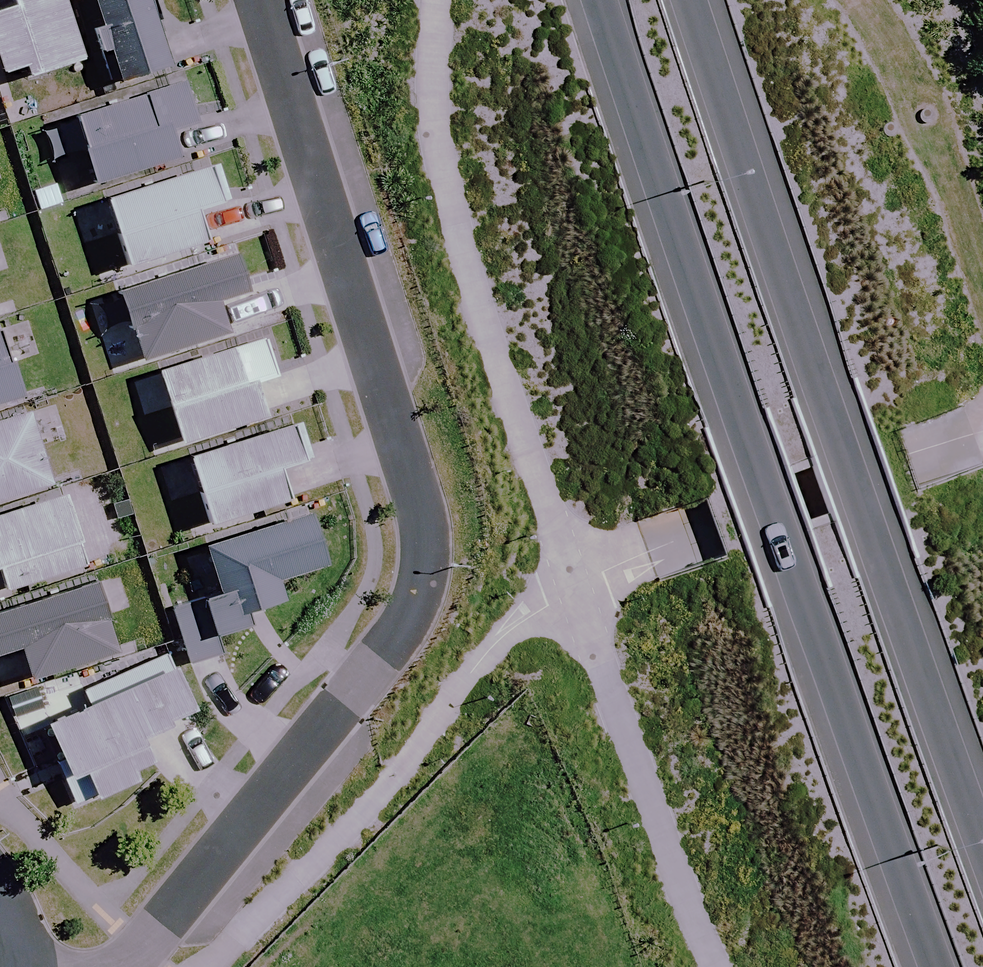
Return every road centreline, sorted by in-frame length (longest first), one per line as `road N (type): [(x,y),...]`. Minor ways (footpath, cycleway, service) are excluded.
road 1 (residential): [(117,966),(144,954),(400,629),(418,597),(428,536),(269,0)]
road 2 (secondary): [(934,966),(600,0)]
road 3 (secondary): [(700,0),(982,834)]

